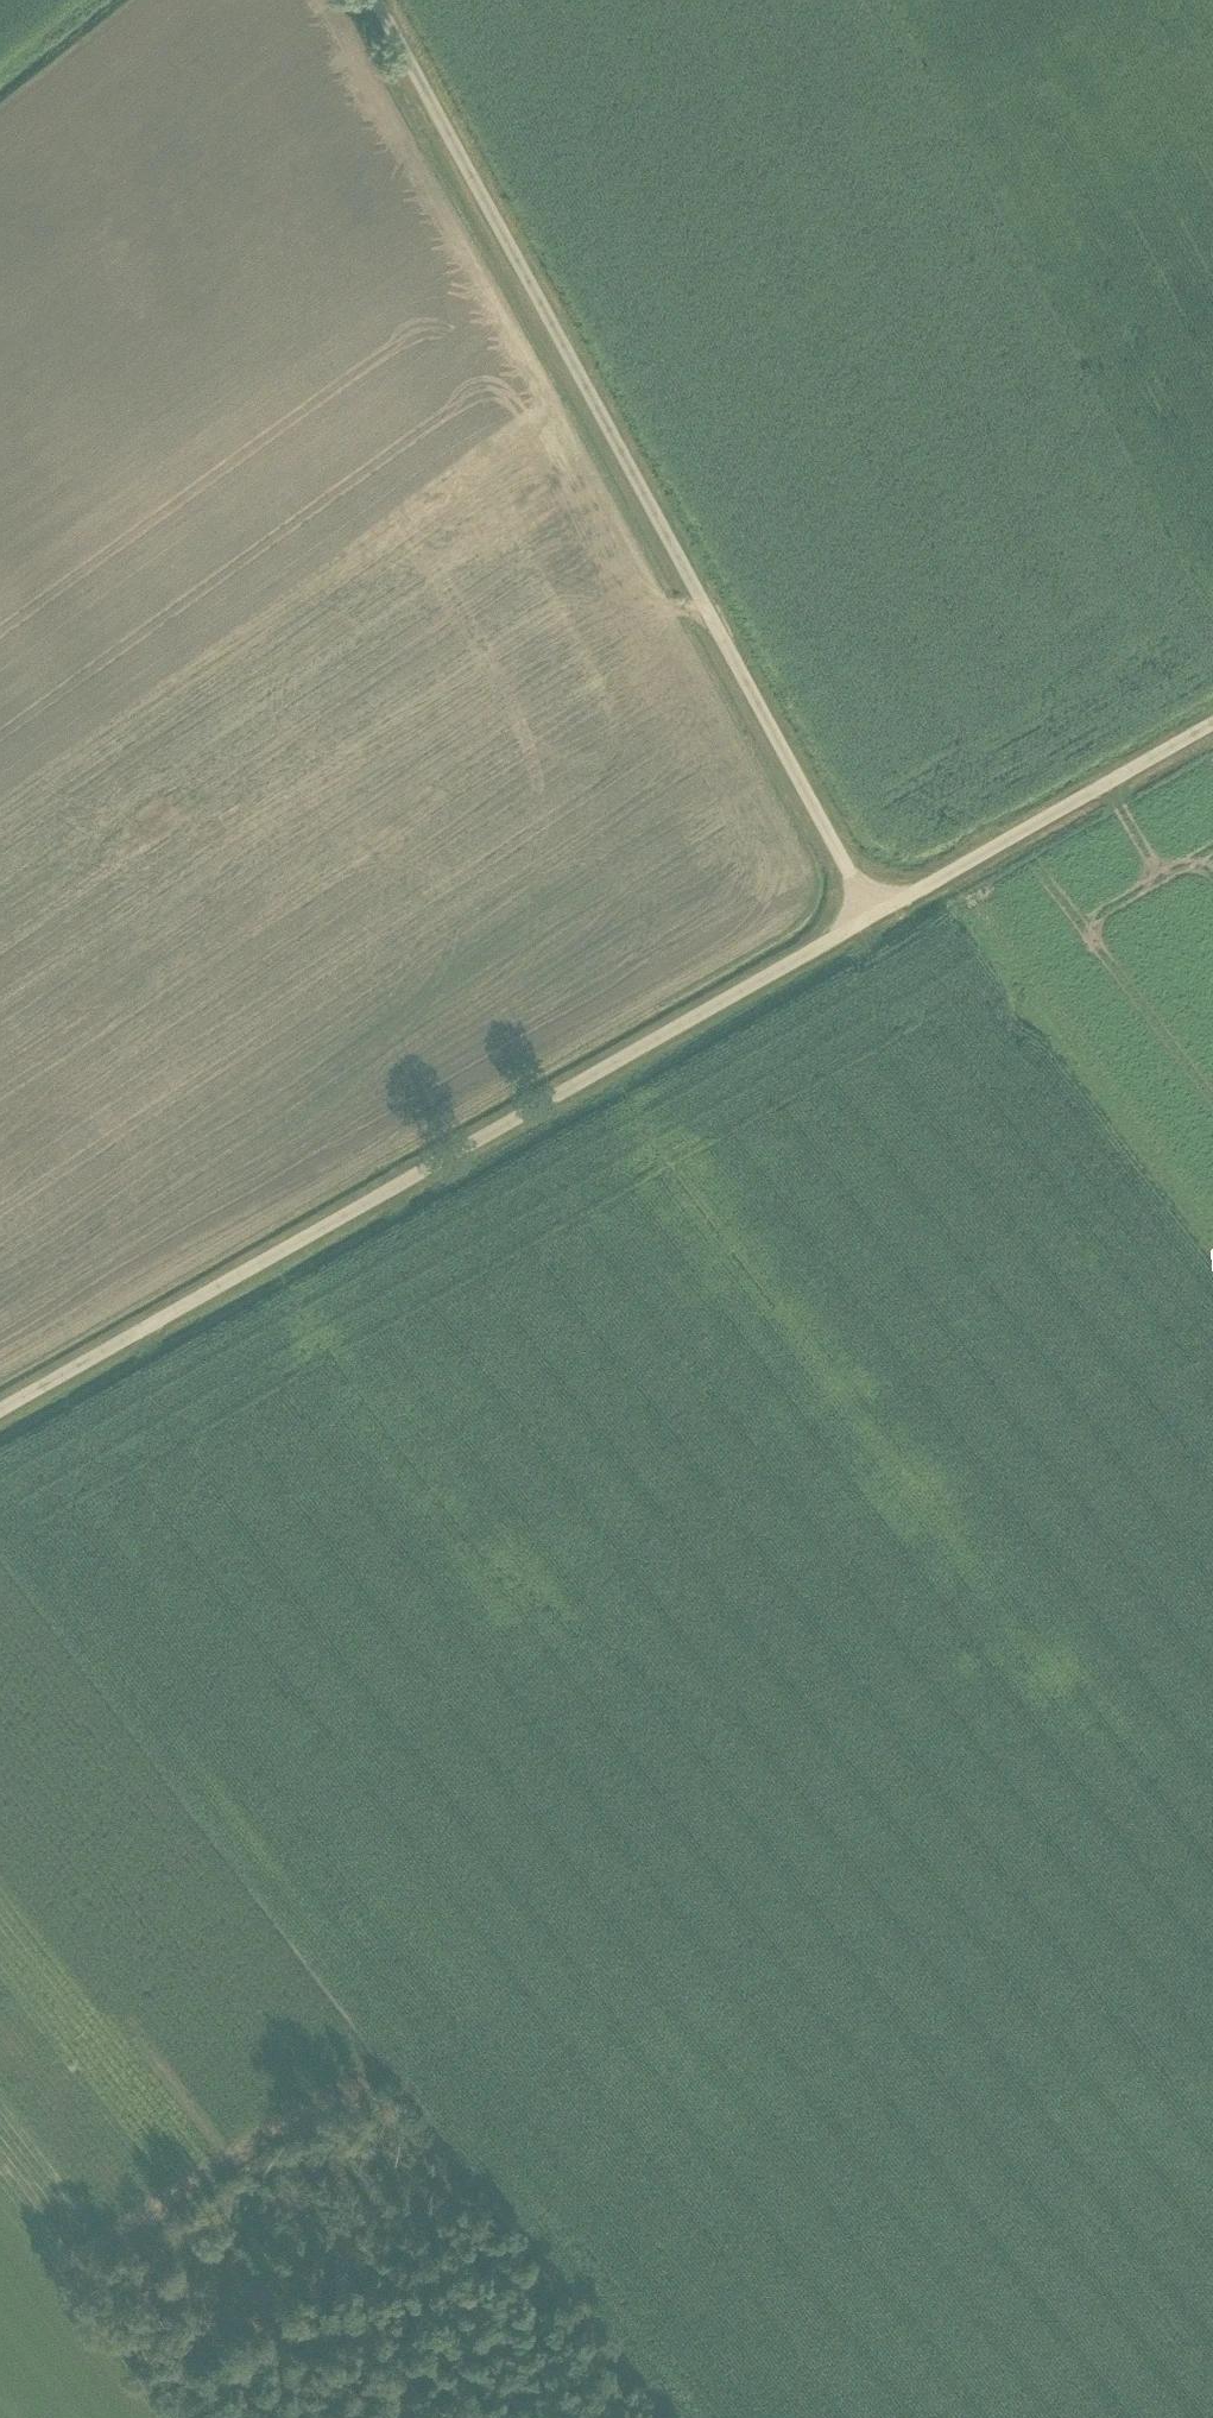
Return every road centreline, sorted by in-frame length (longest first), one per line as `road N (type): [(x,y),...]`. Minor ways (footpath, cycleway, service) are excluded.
road 1 (unclassified): [(379,0),(877,912)]
road 2 (unclassified): [(877,912),(441,1161),(0,1440)]
road 3 (unclassified): [(1001,841),(1212,718)]
road 4 (unclassified): [(1001,841),(877,912)]

